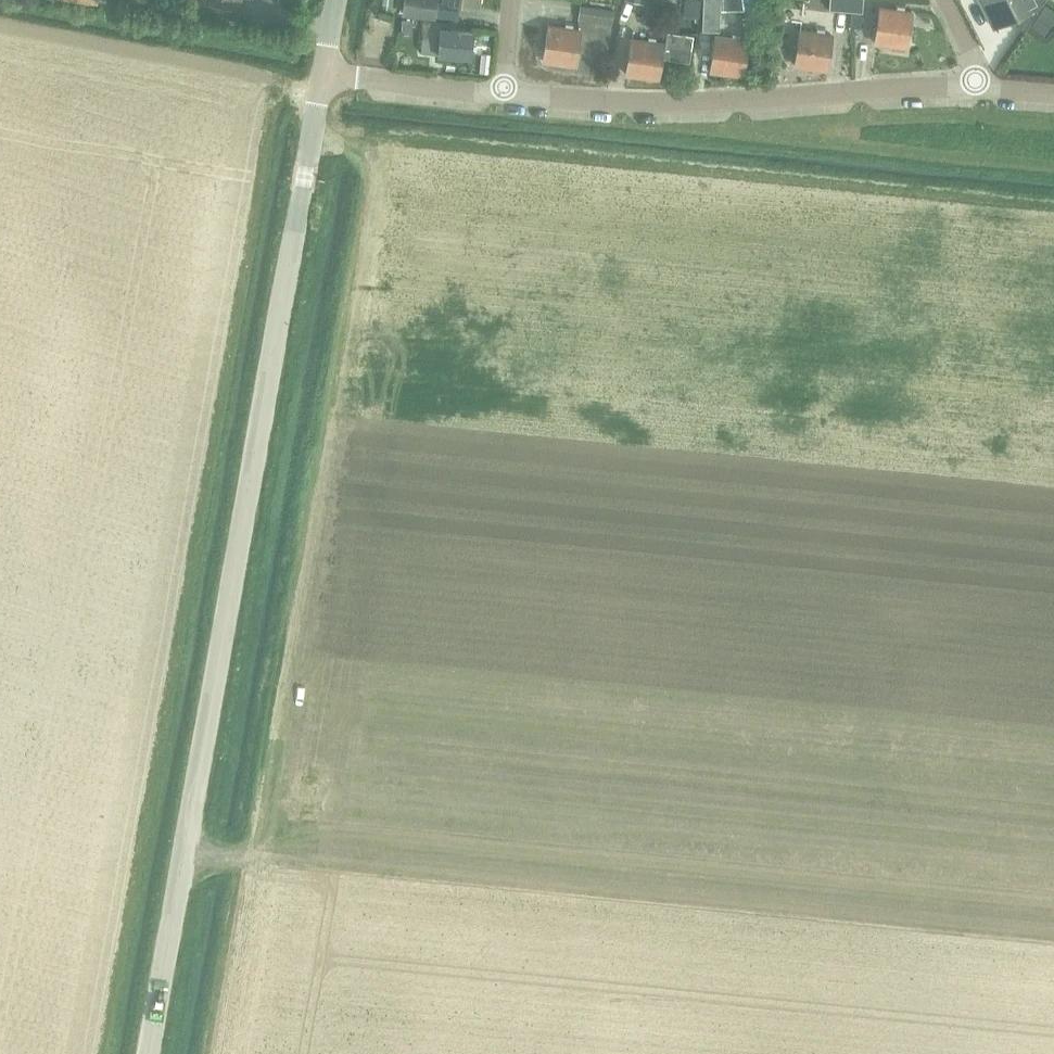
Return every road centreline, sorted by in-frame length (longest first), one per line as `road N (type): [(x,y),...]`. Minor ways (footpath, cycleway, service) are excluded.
road 1 (tertiary): [(152,1053),(327,75)]
road 2 (residential): [(507,93),(637,106),(985,88)]
road 3 (residential): [(327,75),(507,93)]

